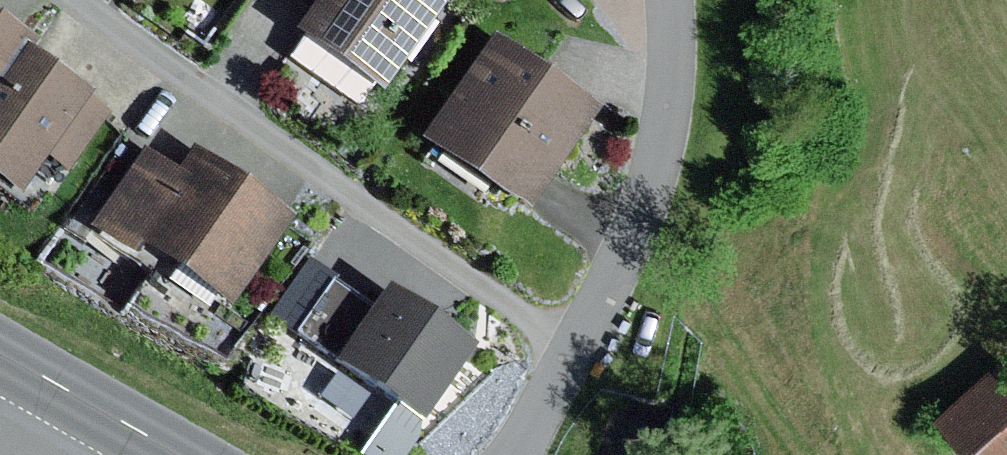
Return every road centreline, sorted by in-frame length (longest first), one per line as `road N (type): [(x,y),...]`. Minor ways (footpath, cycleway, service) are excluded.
road 1 (residential): [(77,0),(573,350)]
road 2 (residential): [(573,350),(643,209),(677,87),(677,0)]
road 3 (primary): [(180,454),(0,354)]
road 4 (residential): [(510,454),(573,350)]

